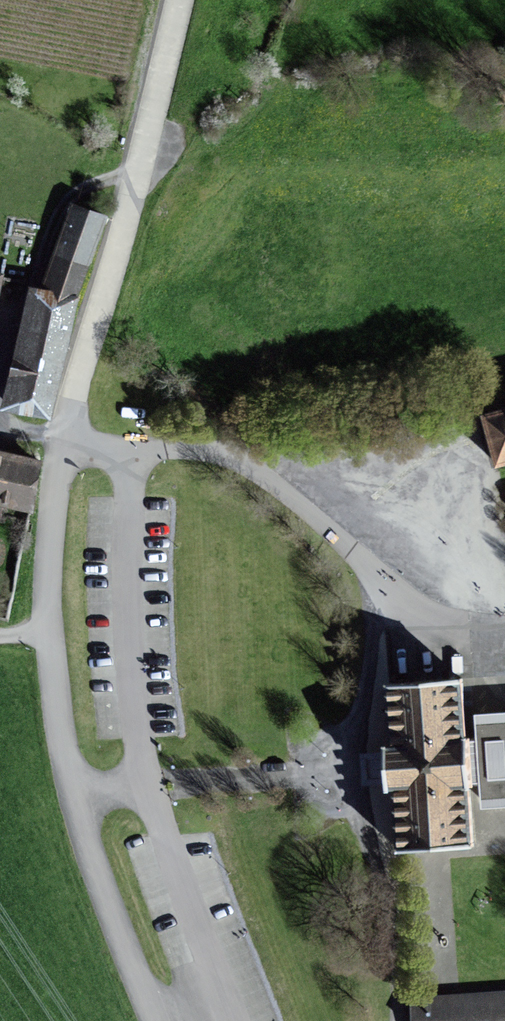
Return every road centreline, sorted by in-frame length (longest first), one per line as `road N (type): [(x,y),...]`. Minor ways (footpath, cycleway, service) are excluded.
road 1 (unclassified): [(63,446),(48,581),(56,716),(96,871),(154,1020)]
road 2 (unclassified): [(504,621),(452,617),(420,605),(284,491),(229,458),(63,446)]
road 3 (unclassified): [(63,446),(176,0)]

